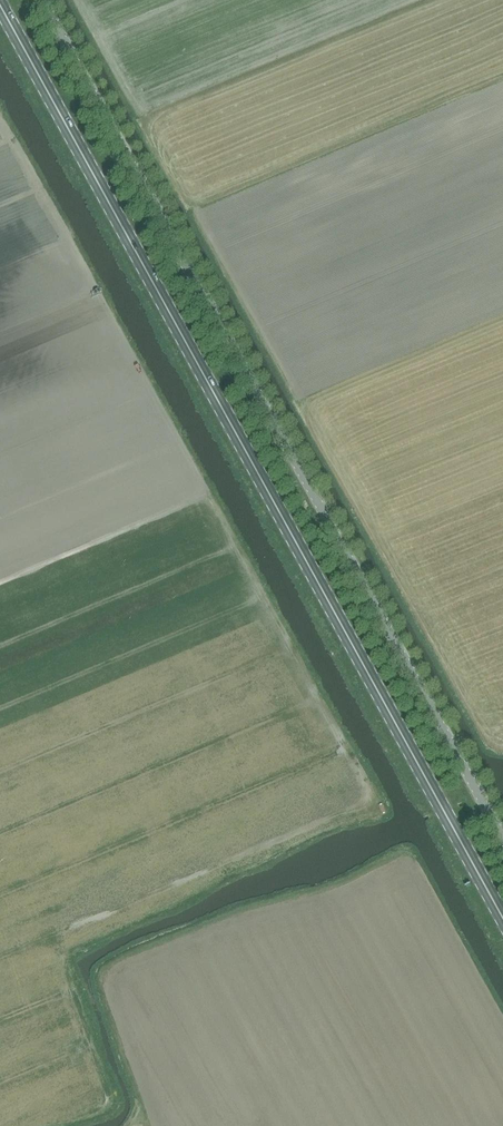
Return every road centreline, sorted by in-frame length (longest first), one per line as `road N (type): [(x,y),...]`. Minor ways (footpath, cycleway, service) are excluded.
road 1 (primary): [(502,910),(3,0)]
road 2 (unclassified): [(502,823),(51,0)]

